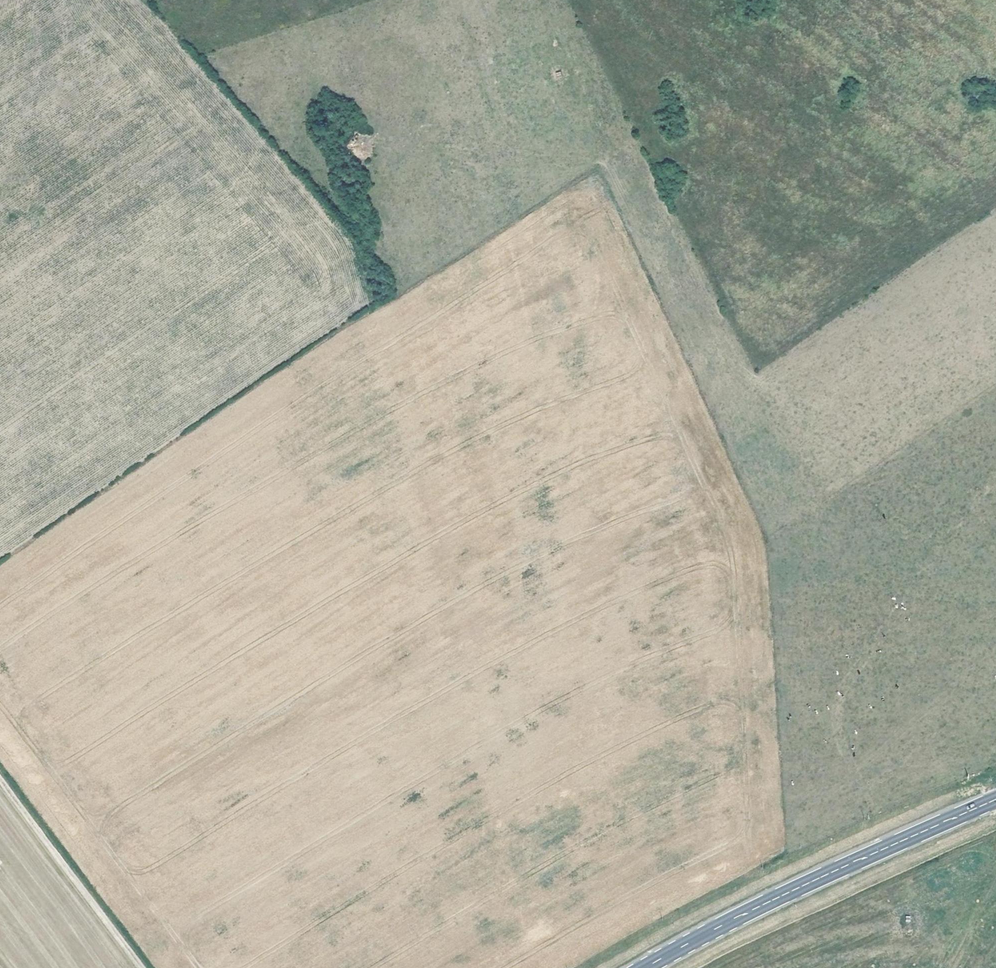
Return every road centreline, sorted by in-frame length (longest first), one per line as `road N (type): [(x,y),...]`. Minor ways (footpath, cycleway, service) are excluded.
road 1 (primary): [(995,799),(644,967)]
road 2 (track): [(141,967),(0,781)]

